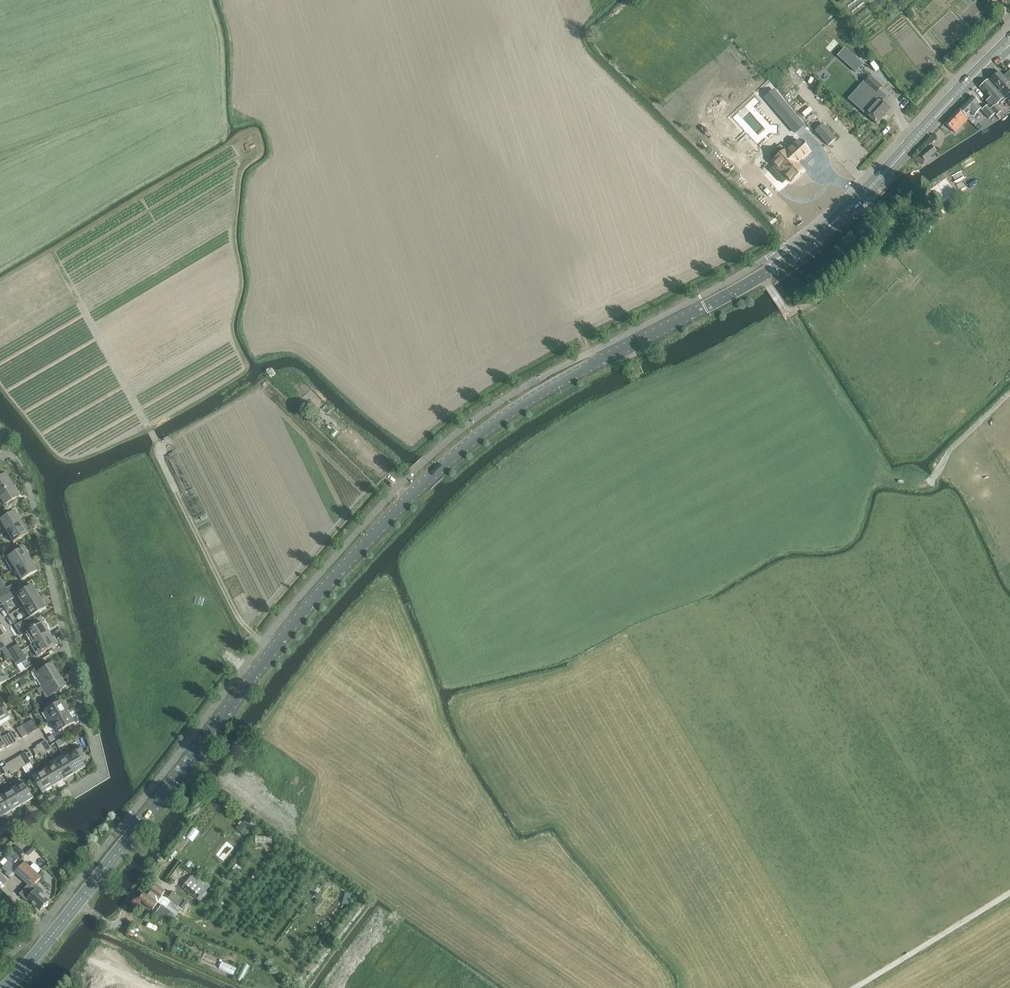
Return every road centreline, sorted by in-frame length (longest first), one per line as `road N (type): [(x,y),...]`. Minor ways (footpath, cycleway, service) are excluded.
road 1 (secondary): [(78,903),(335,578),(442,466),(513,409),(783,265),(864,195),(1009,40)]
road 2 (track): [(54,253),(158,446),(218,579),(242,622),(275,652)]
road 3 (track): [(857,987),(1009,894)]
road 4 (track): [(763,277),(791,313),(818,303),(882,244)]

